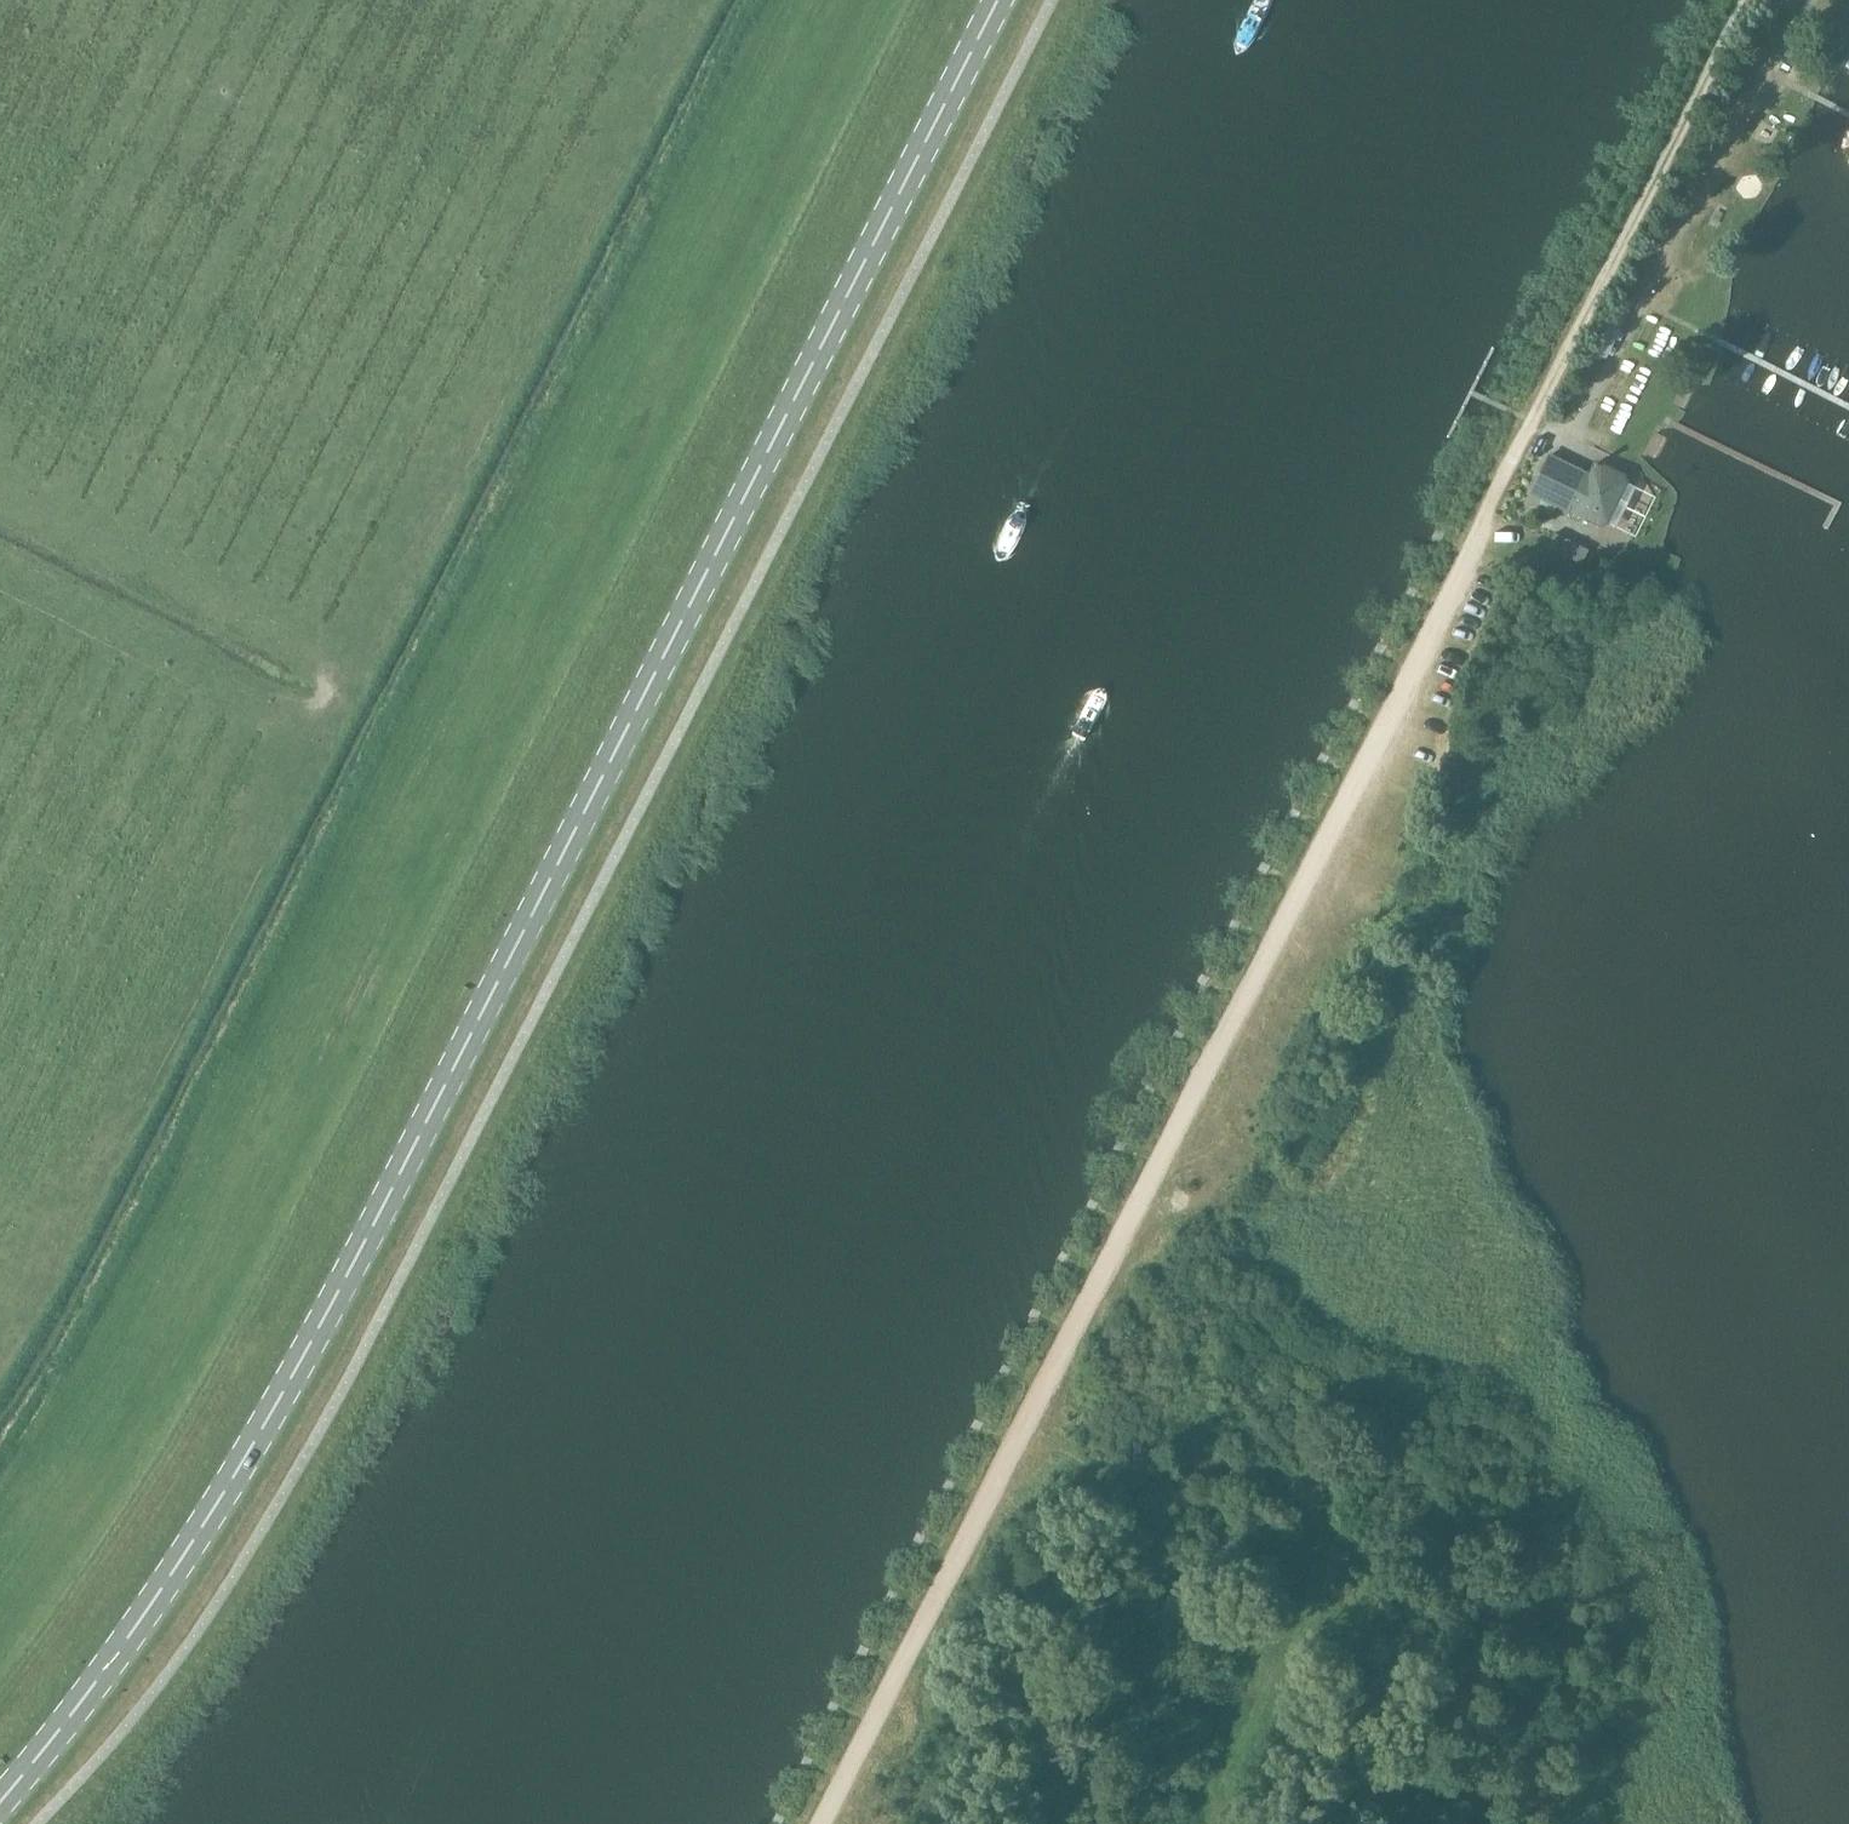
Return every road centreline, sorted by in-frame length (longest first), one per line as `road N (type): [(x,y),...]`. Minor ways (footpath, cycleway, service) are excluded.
road 1 (primary): [(0,1803),(193,1544),(304,1359),(999,0)]
road 2 (track): [(819,1823),(1746,0)]

